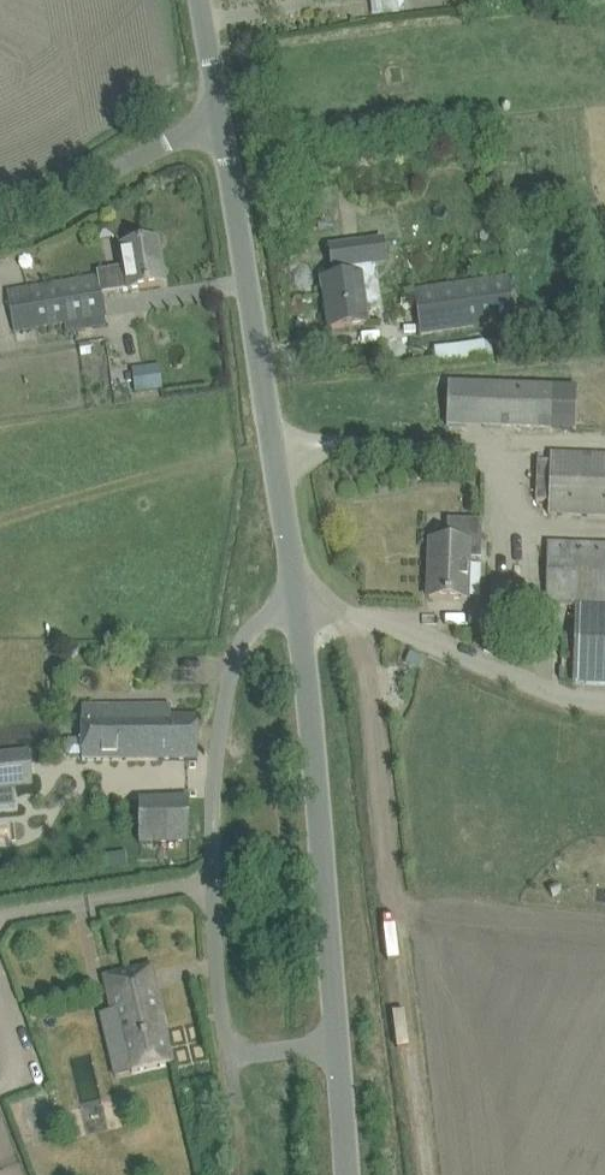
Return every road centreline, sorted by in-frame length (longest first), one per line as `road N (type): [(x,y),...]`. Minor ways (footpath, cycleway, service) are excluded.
road 1 (unclassified): [(302,594),(198,0)]
road 2 (unclassified): [(331,1049),(247,1055),(221,1022),(221,685),(238,643),(262,616),(302,594)]
road 3 (unclassified): [(331,1049),(302,594)]
road 4 (track): [(0,221),(218,120)]
road 5 (unclassified): [(336,1174),(331,1049)]

